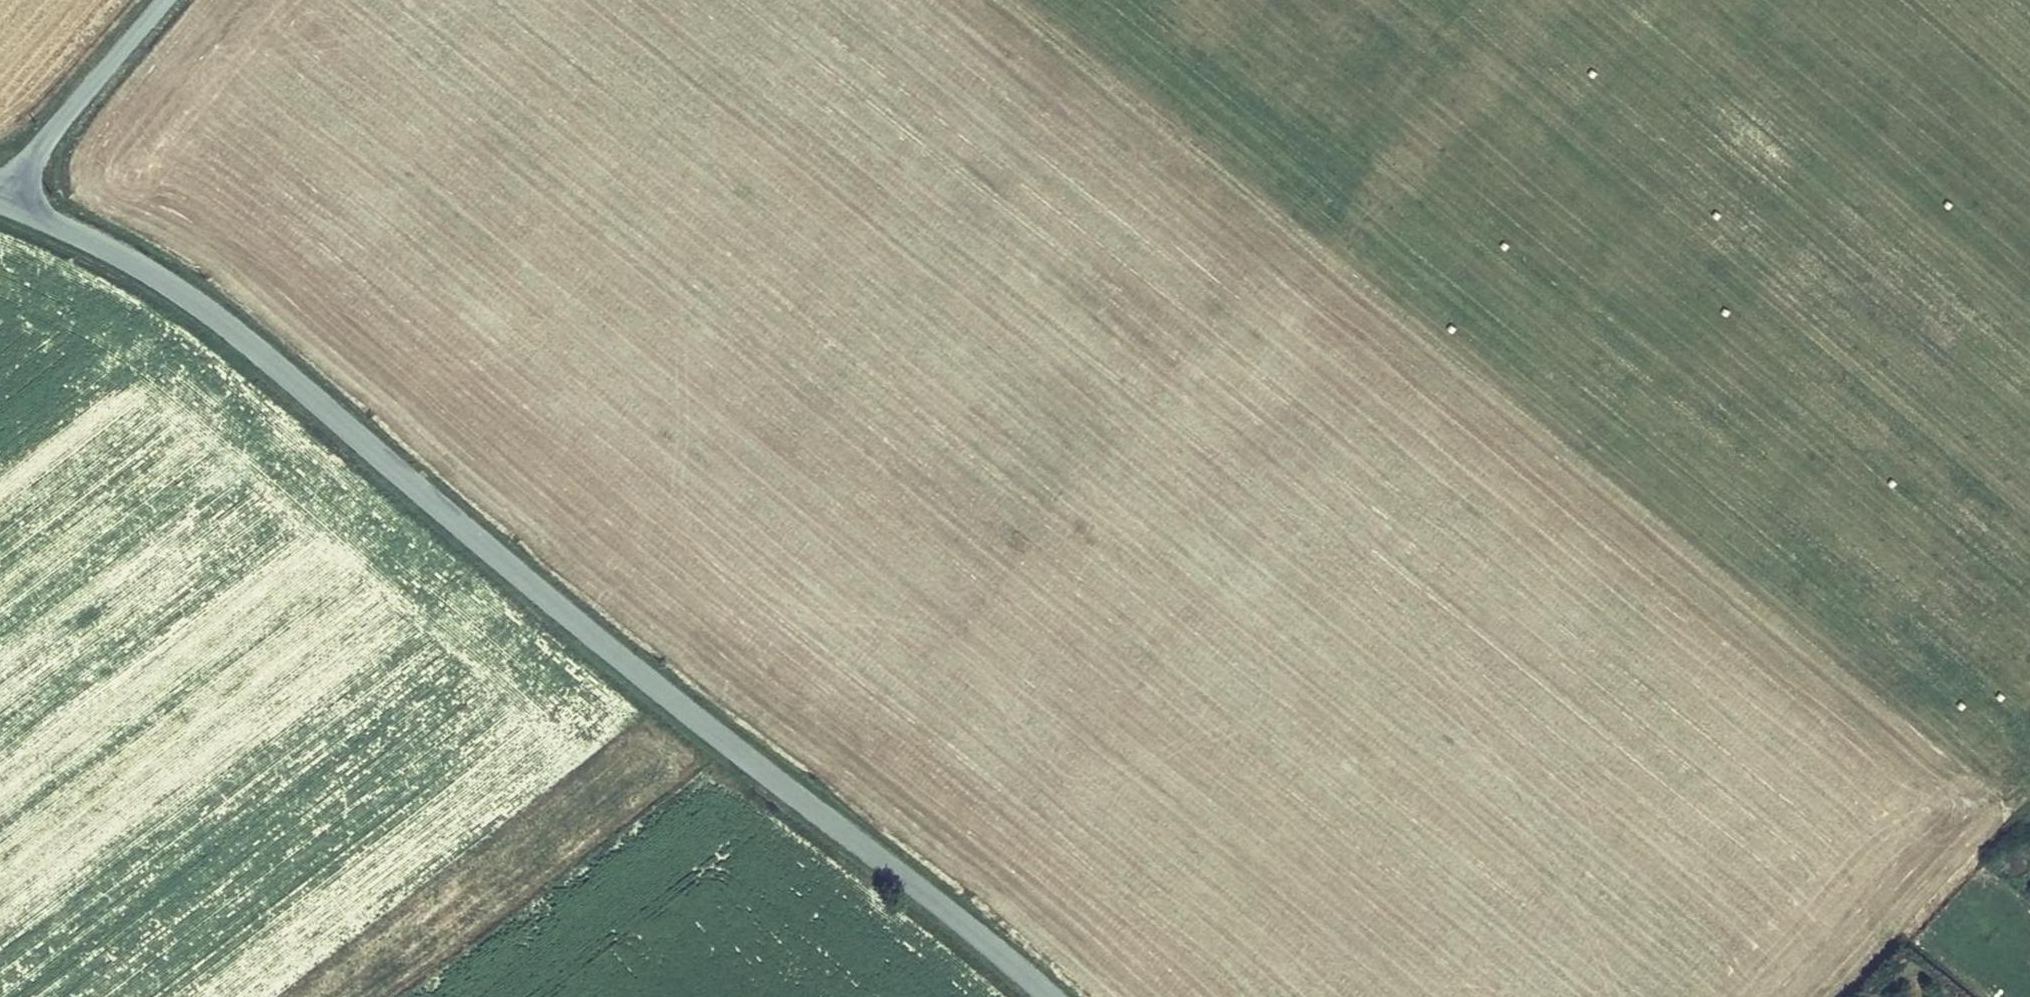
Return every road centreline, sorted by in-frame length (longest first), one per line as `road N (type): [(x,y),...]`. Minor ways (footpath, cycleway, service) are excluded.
road 1 (tertiary): [(3,202),(169,284),(251,343),(606,646),(1050,996)]
road 2 (unclassified): [(169,0),(32,153),(3,202)]

